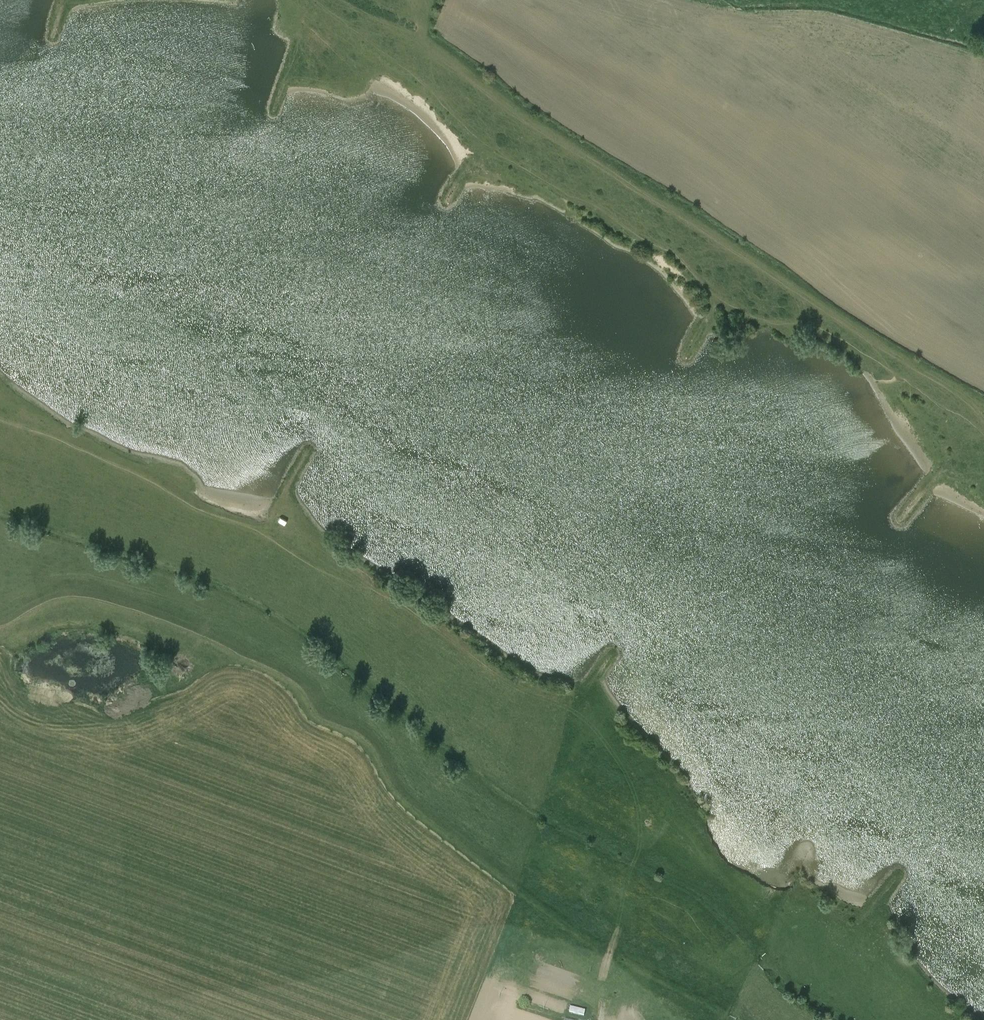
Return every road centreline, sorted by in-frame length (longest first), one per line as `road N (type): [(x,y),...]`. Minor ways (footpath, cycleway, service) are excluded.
road 1 (track): [(0,630),(77,599),(144,615),(291,681),(315,720),(357,737),(391,792),(457,847),(610,954),(733,1019)]

